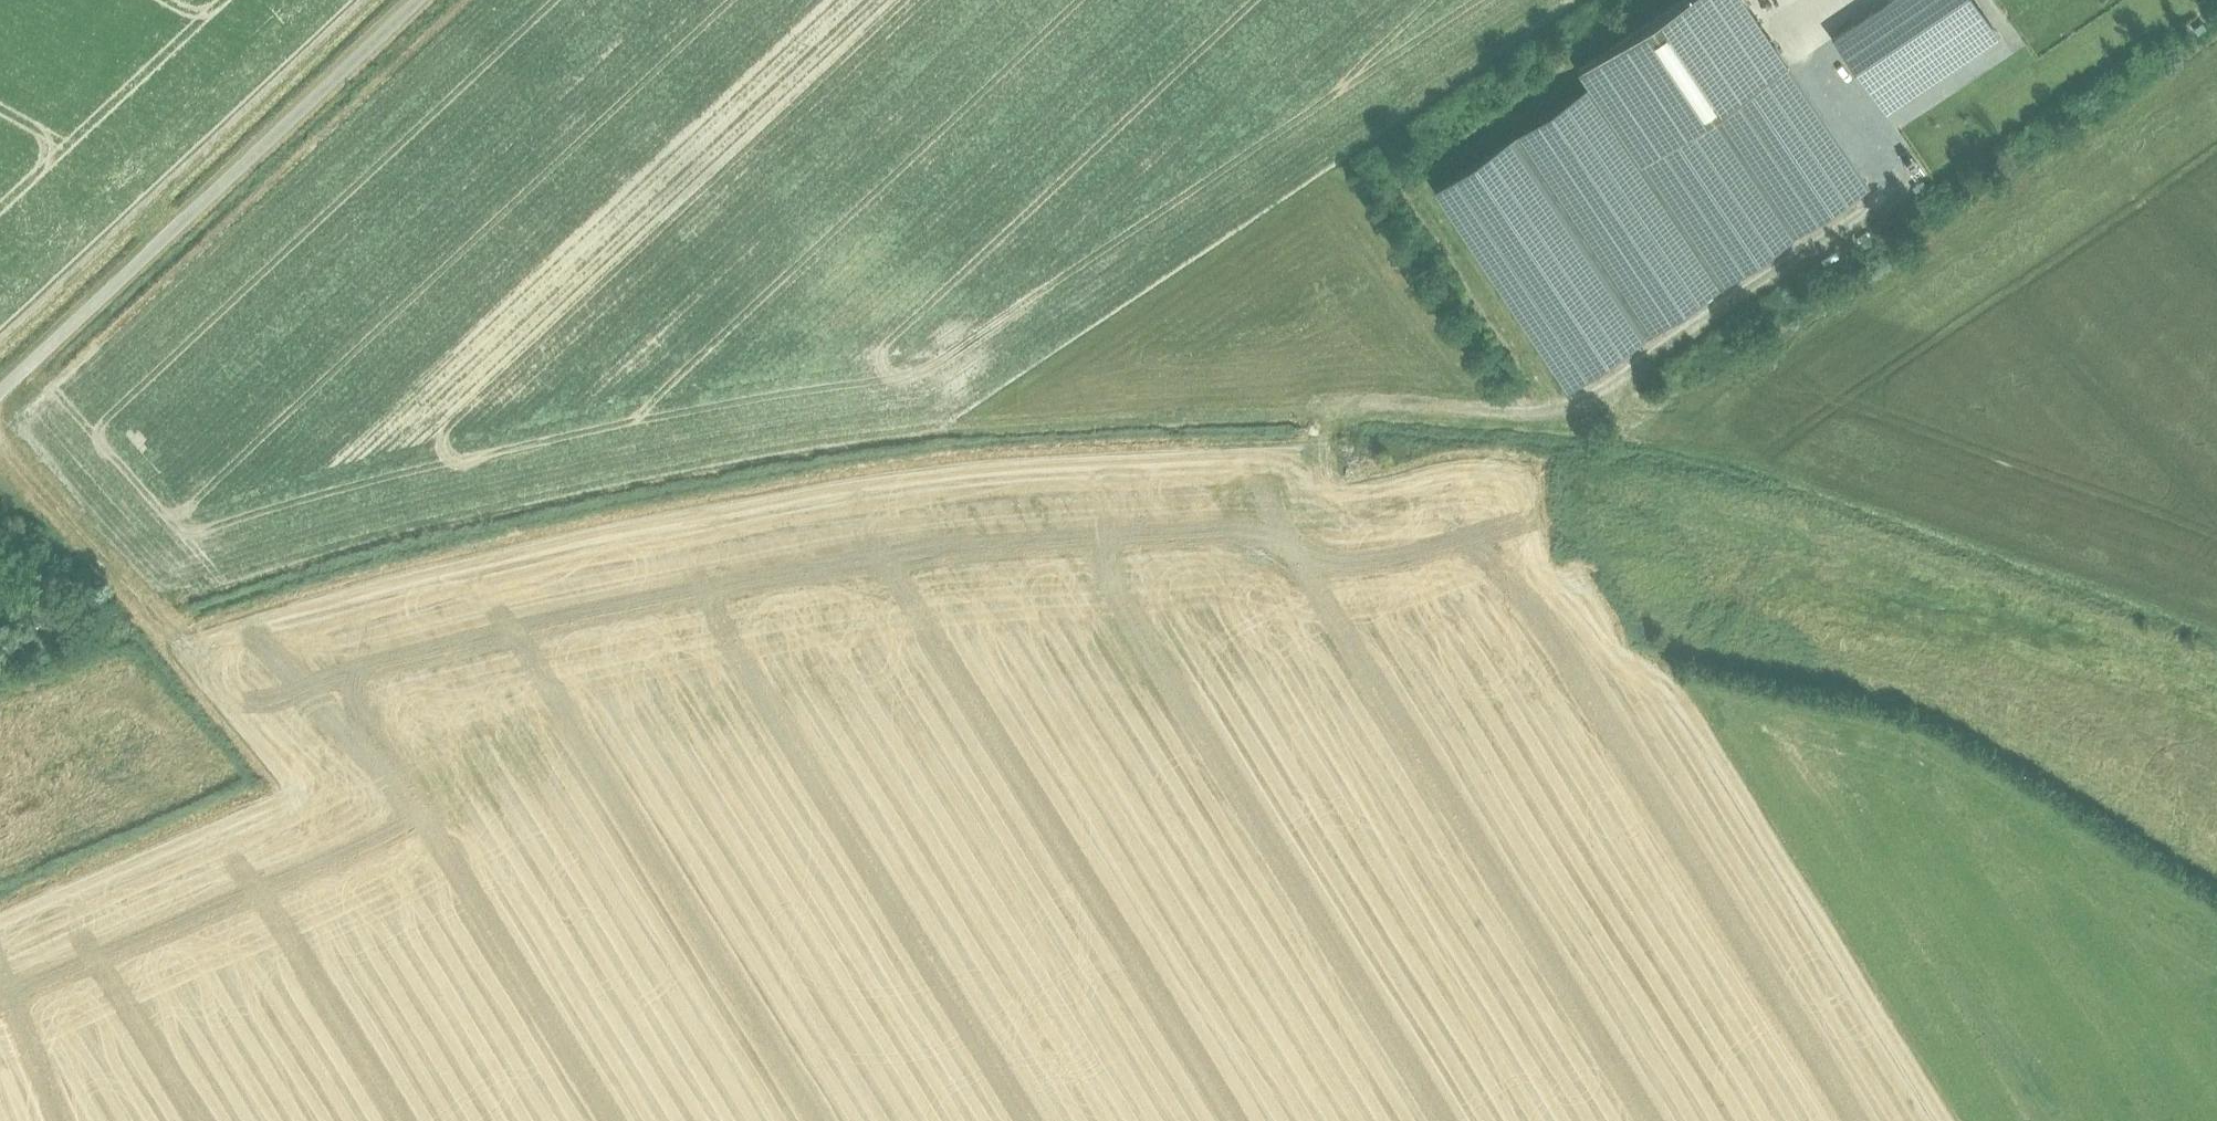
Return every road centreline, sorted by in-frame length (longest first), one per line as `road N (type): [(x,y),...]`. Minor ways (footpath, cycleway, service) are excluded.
road 1 (unclassified): [(0,392),(418,0)]

